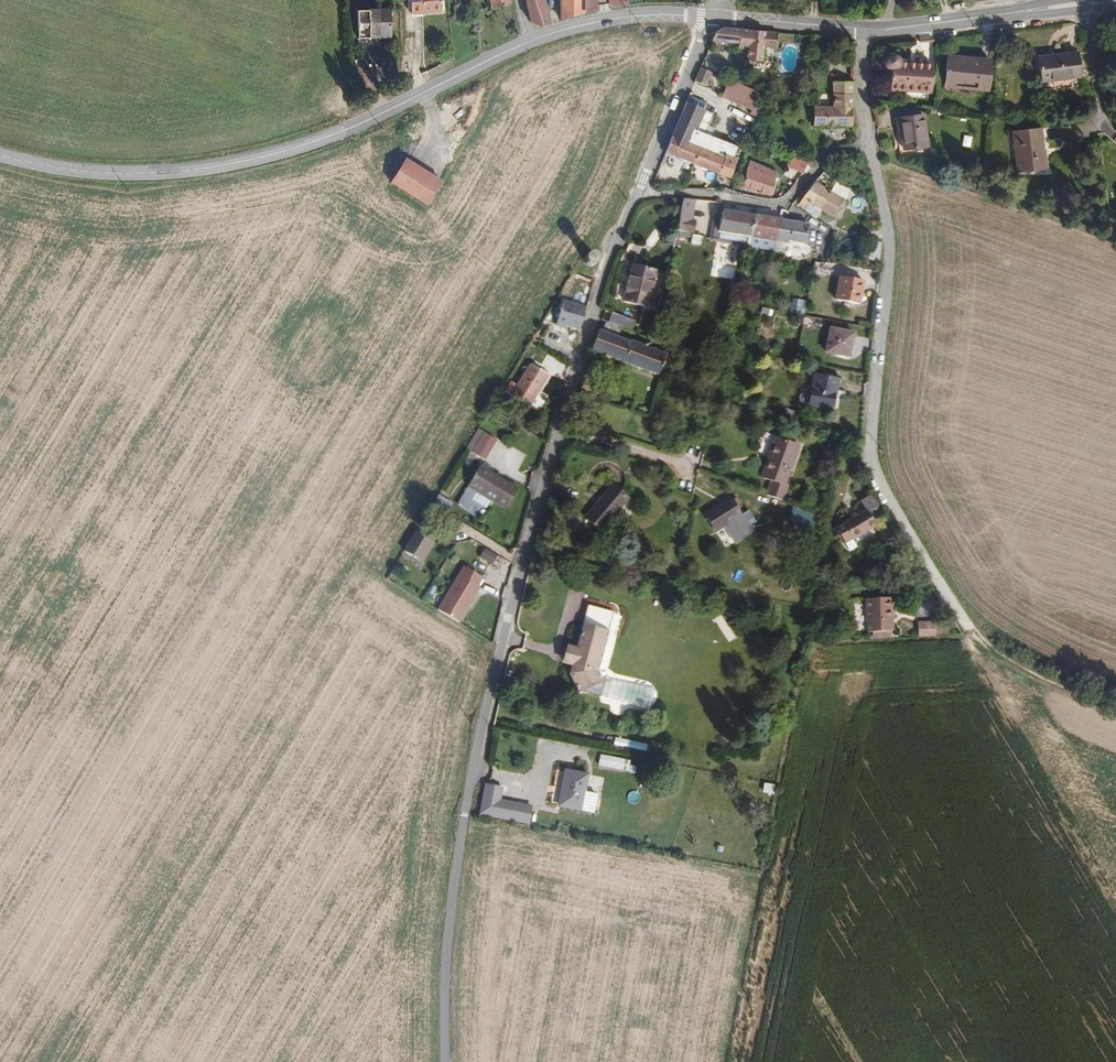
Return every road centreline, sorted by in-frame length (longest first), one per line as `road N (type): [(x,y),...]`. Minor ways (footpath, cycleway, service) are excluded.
road 1 (unclassified): [(448,1061),(452,920),(473,776),(561,433)]
road 2 (secondary): [(0,155),(80,172),(153,175),(276,155),(346,132),(531,42)]
road 3 (residential): [(870,145),(889,261),(874,469),(966,623)]
road 4 (residential): [(640,191),(788,202),(829,152),(870,145)]
road 5 (unclassified): [(561,433),(640,191)]
road 6 (secondary): [(865,28),(1089,4)]
road 7 (unclassified): [(640,191),(716,16)]
road 8 (secondary): [(531,42),(604,20),(716,16)]
road 9 (track): [(966,623),(1025,673),(1115,707)]
road 10 (secondary): [(716,16),(865,28)]
road 11 (residential): [(688,470),(561,433)]

